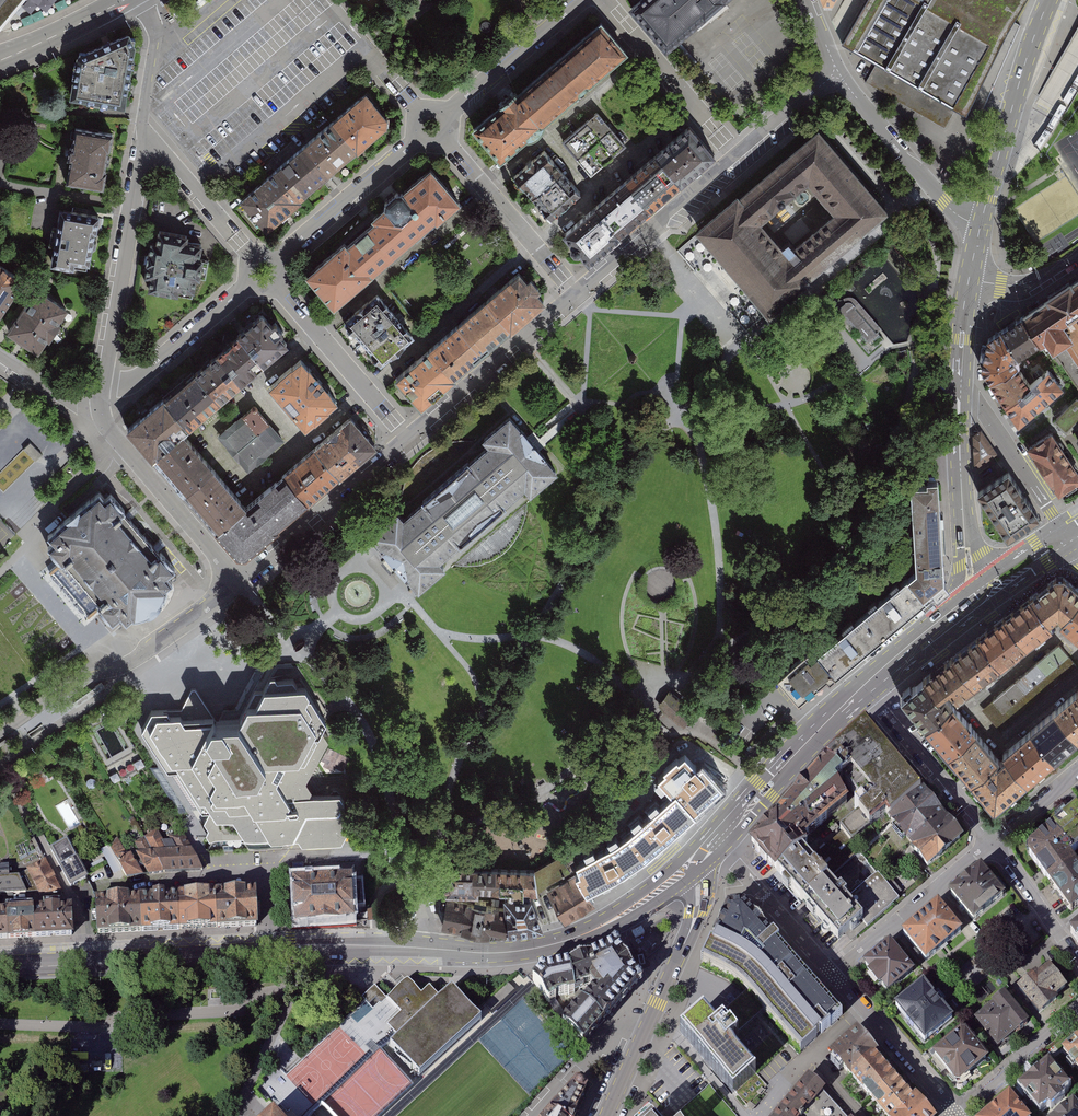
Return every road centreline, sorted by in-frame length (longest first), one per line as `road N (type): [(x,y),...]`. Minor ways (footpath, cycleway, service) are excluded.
road 1 (residential): [(237,585),(320,506),(839,74)]
road 2 (primary): [(0,967),(363,949),(527,950),(604,927),(696,863)]
road 3 (residential): [(140,139),(102,383)]
road 4 (secondary): [(1051,0),(980,225)]
road 5 (residential): [(101,408),(107,430),(237,585)]
road 6 (primary): [(714,846),(814,729),(861,689)]
road 7 (residential): [(834,975),(993,840)]
road 8 (residential): [(980,225),(944,201),(839,74)]
road 9 (secondary): [(961,396),(969,562),(982,595)]
road 10 (residential): [(861,689),(993,840)]
road 11 (residential): [(417,140),(279,258)]
road 12 (residential): [(834,975),(948,1115)]
road 13 (residential): [(248,285),(140,377),(102,383)]
road 14 (residential): [(961,396),(989,415),(1068,534)]
road 15 (residential): [(714,846),(834,975)]
road 16 (residential): [(582,0),(448,113)]
road 17 (tertiary): [(649,1021),(698,909),(696,863)]
road 18 (residential): [(596,0),(705,117)]
road 19 (residential): [(443,139),(476,169),(544,257)]
road 20 (primary): [(861,689),(982,595)]
road 21 (residential): [(649,1021),(626,1021),(536,1115)]
road 22 (residential): [(993,840),(1077,968)]
road 23 (residential): [(965,1115),(1077,1020)]
road 24 (residential): [(237,585),(116,668)]
road 25 (residential): [(281,299),(378,403)]
road 26 (secondary): [(123,0),(0,58)]
road 27 (residential): [(0,734),(73,683),(116,668)]
road 28 (residential): [(140,139),(159,147),(230,232)]

